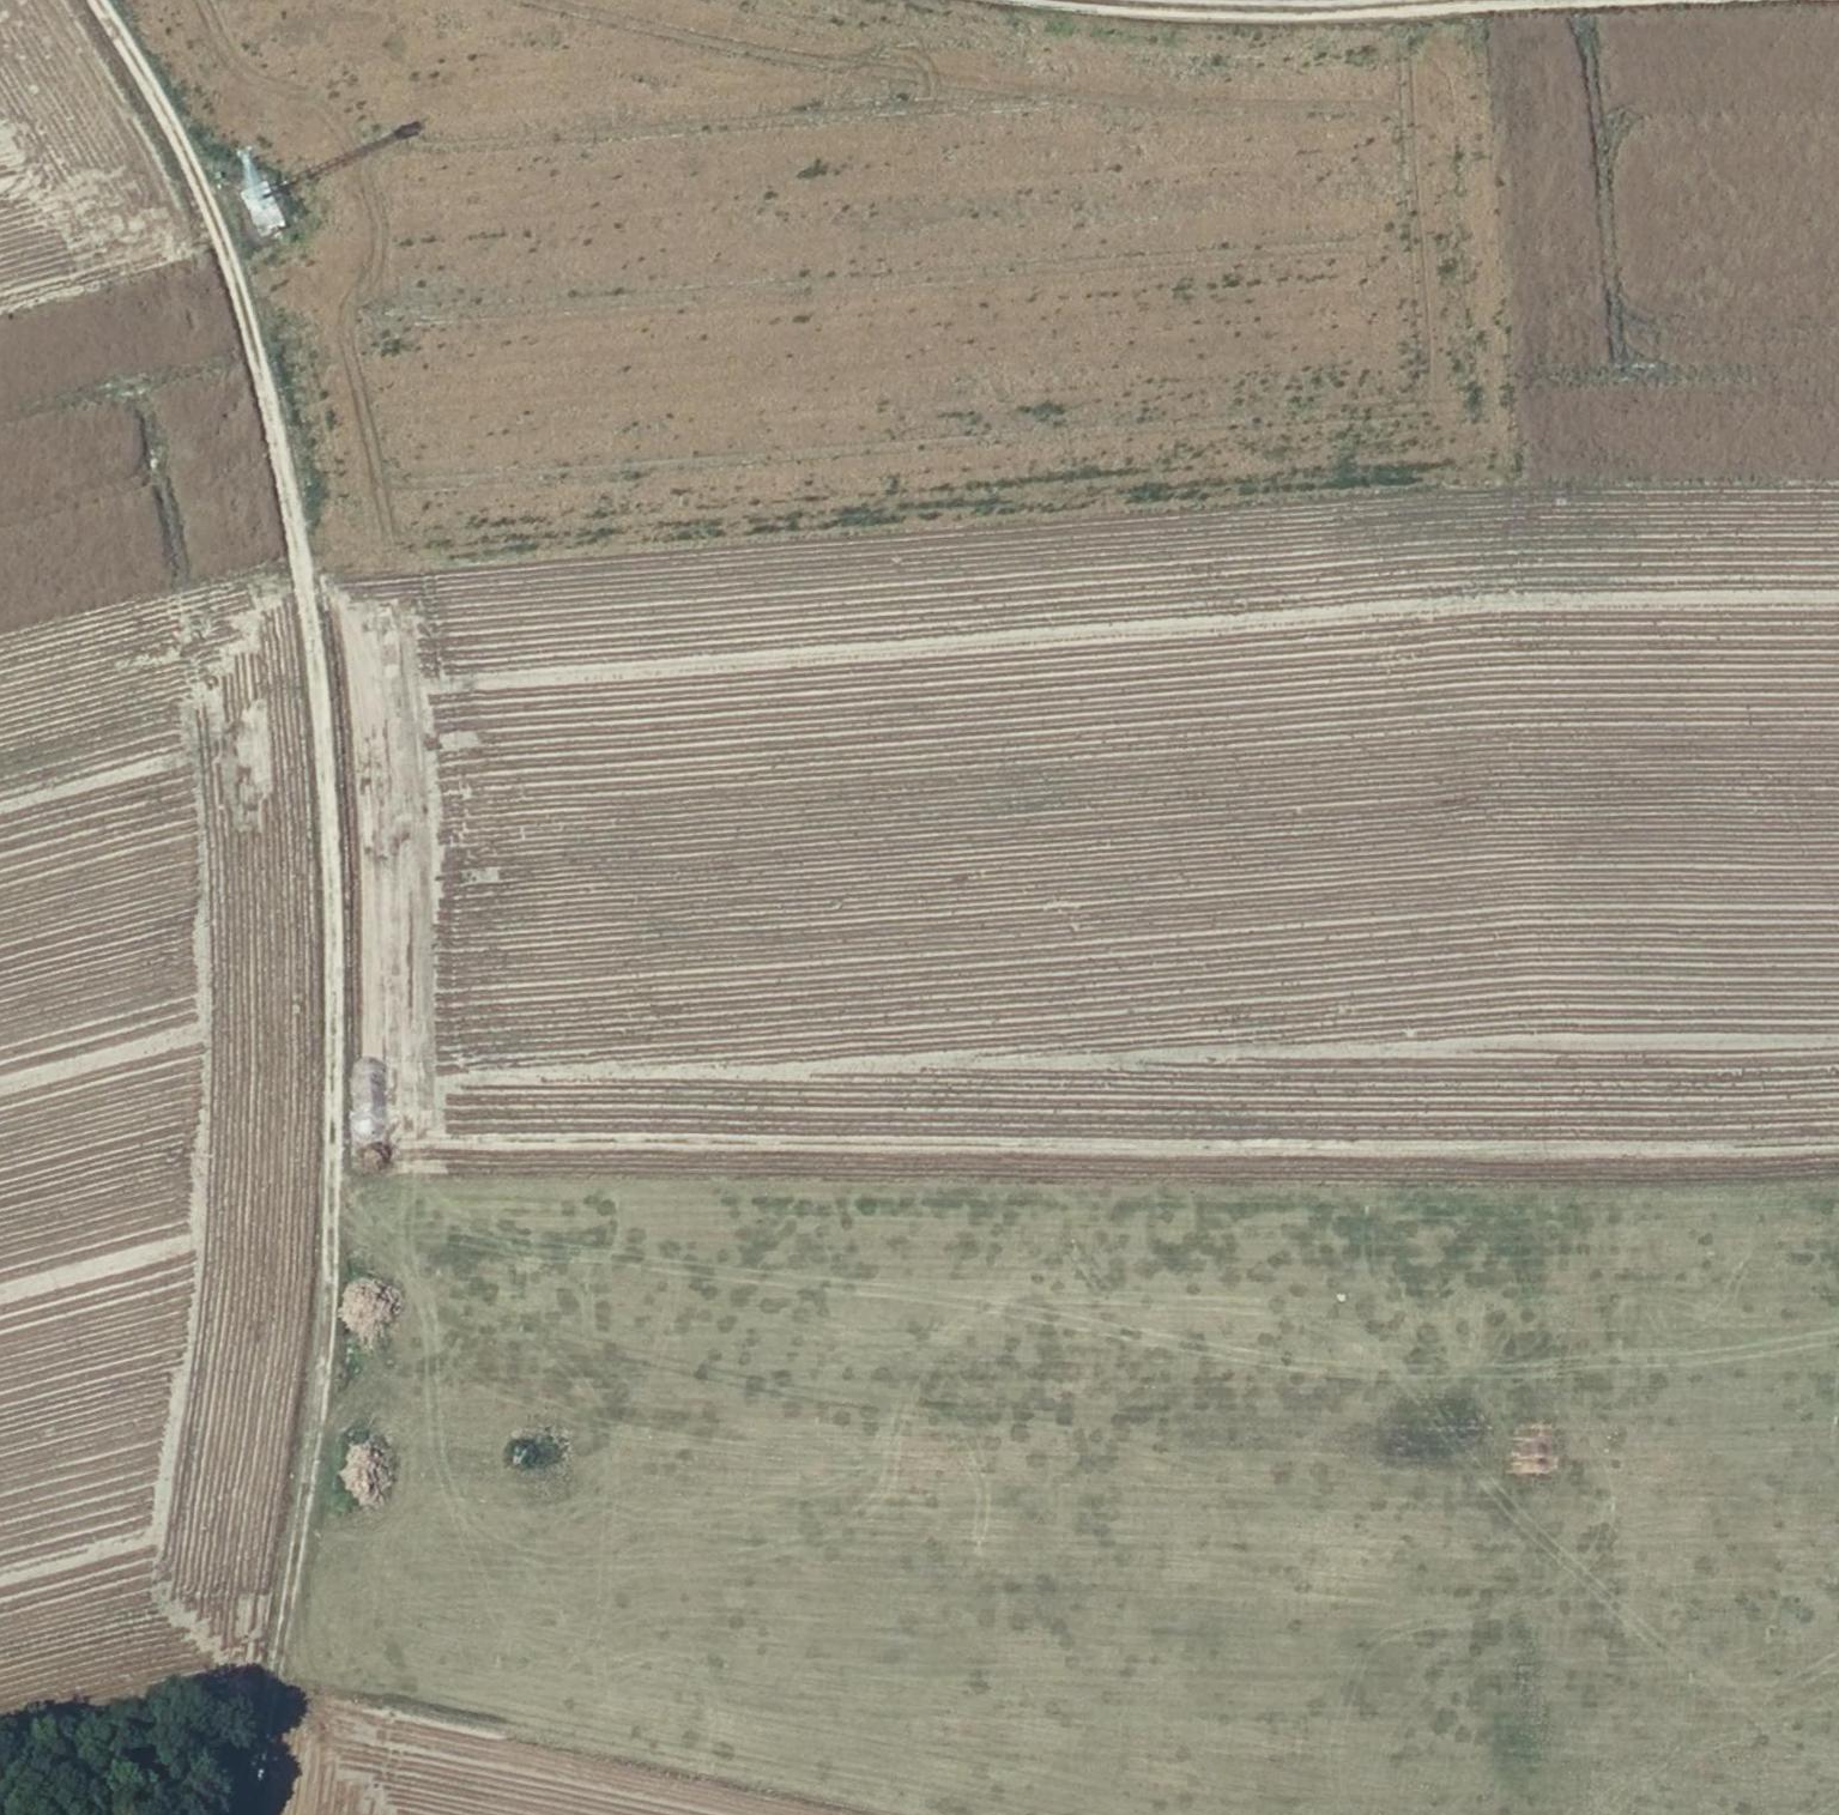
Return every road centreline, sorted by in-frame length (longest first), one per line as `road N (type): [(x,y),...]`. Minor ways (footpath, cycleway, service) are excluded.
road 1 (track): [(96,0),(163,102),(213,204),(269,386),(318,614),(339,1004),(331,1288),(235,1814)]
road 2 (track): [(1344,0),(1115,0)]

